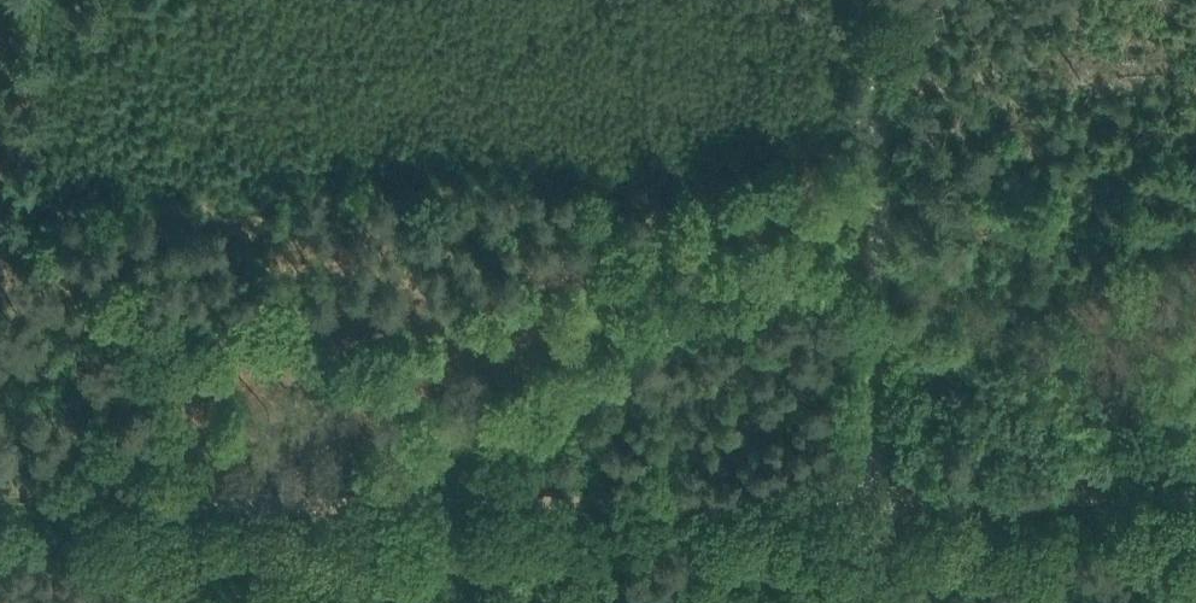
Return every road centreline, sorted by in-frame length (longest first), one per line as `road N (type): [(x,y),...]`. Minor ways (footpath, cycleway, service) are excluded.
road 1 (track): [(872,506),(0,499)]
road 2 (track): [(872,506),(865,315),(869,0)]
road 3 (track): [(1195,502),(872,506)]

